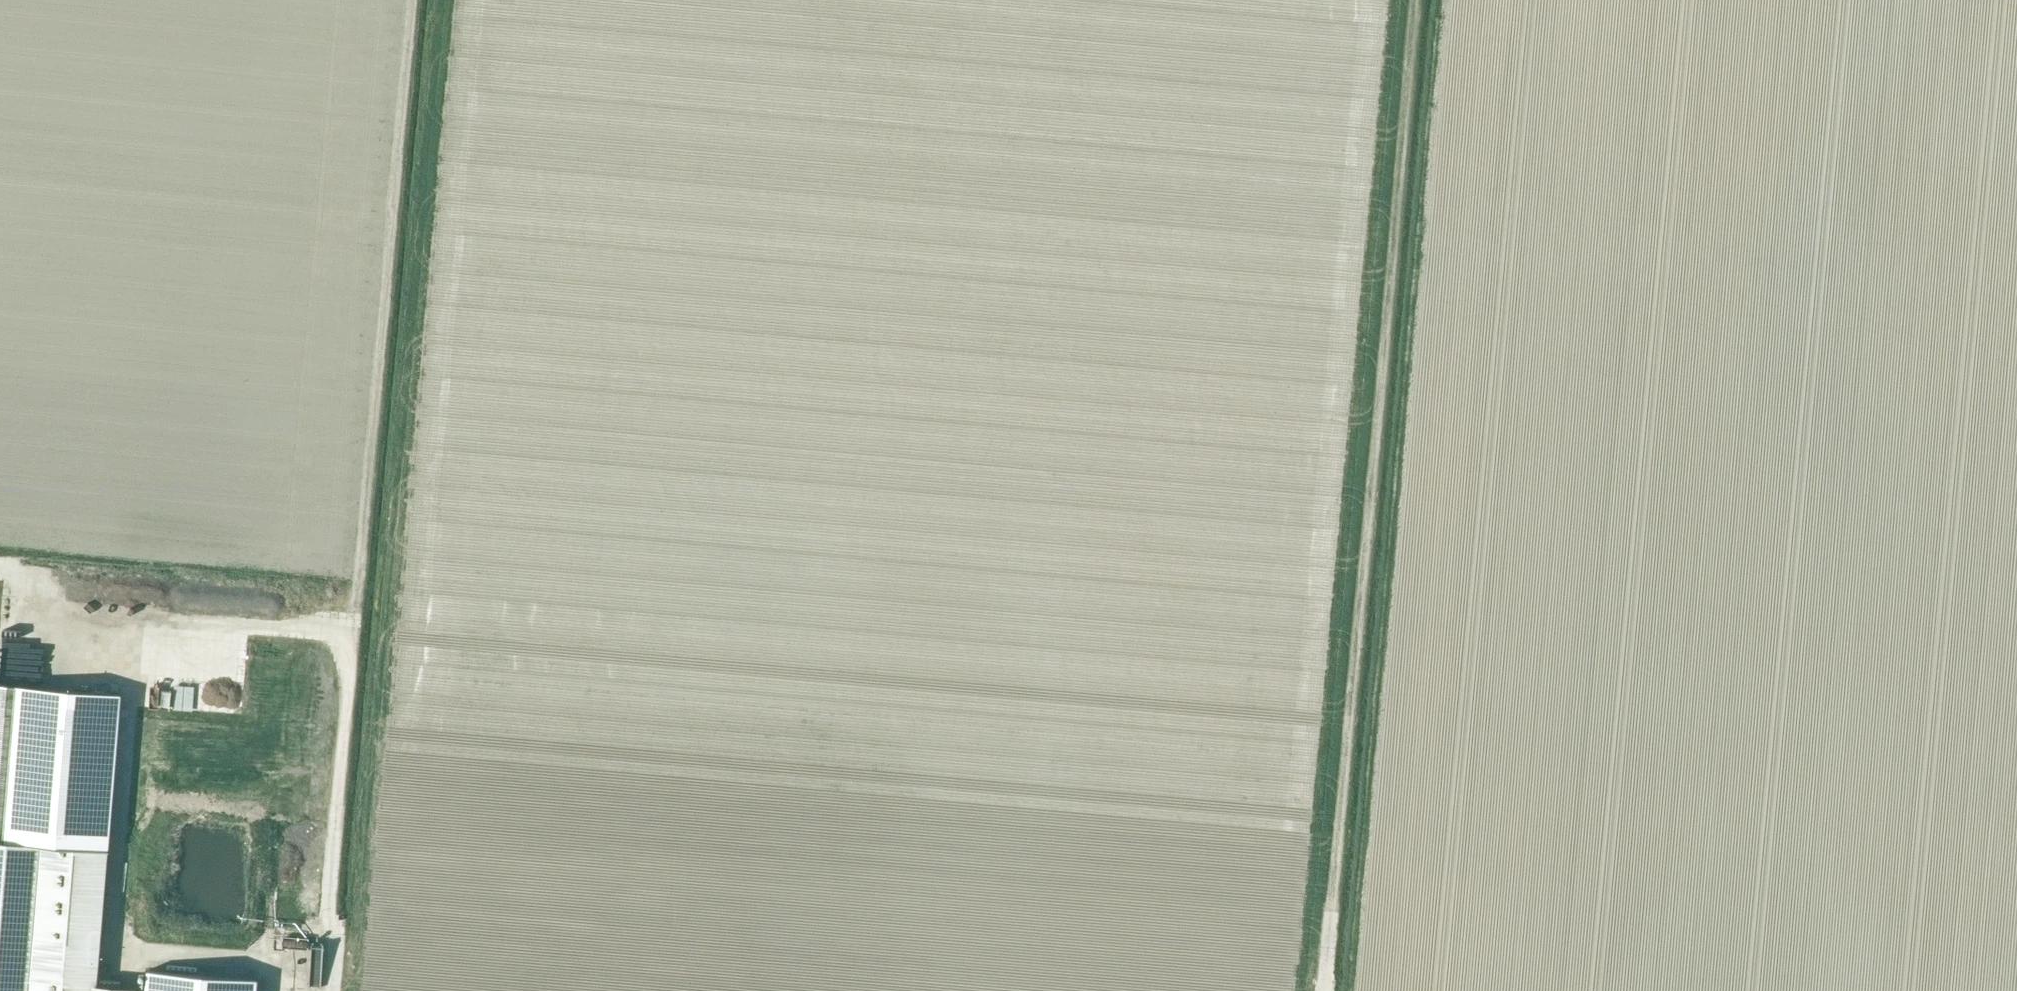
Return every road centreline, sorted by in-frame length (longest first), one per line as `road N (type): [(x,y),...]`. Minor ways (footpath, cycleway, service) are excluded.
road 1 (track): [(1419,0),(1326,990)]

